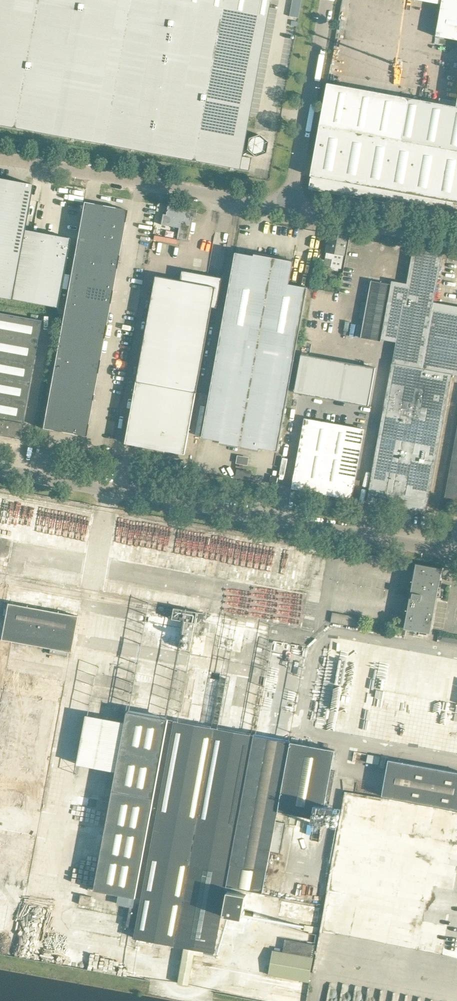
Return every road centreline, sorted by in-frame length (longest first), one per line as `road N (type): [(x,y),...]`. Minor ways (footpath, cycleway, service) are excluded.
road 1 (unclassified): [(456,553),(0,470)]
road 2 (unclassified): [(288,210),(0,158)]
road 3 (unclassified): [(288,210),(327,0)]
road 4 (unclassified): [(456,241),(288,210)]

